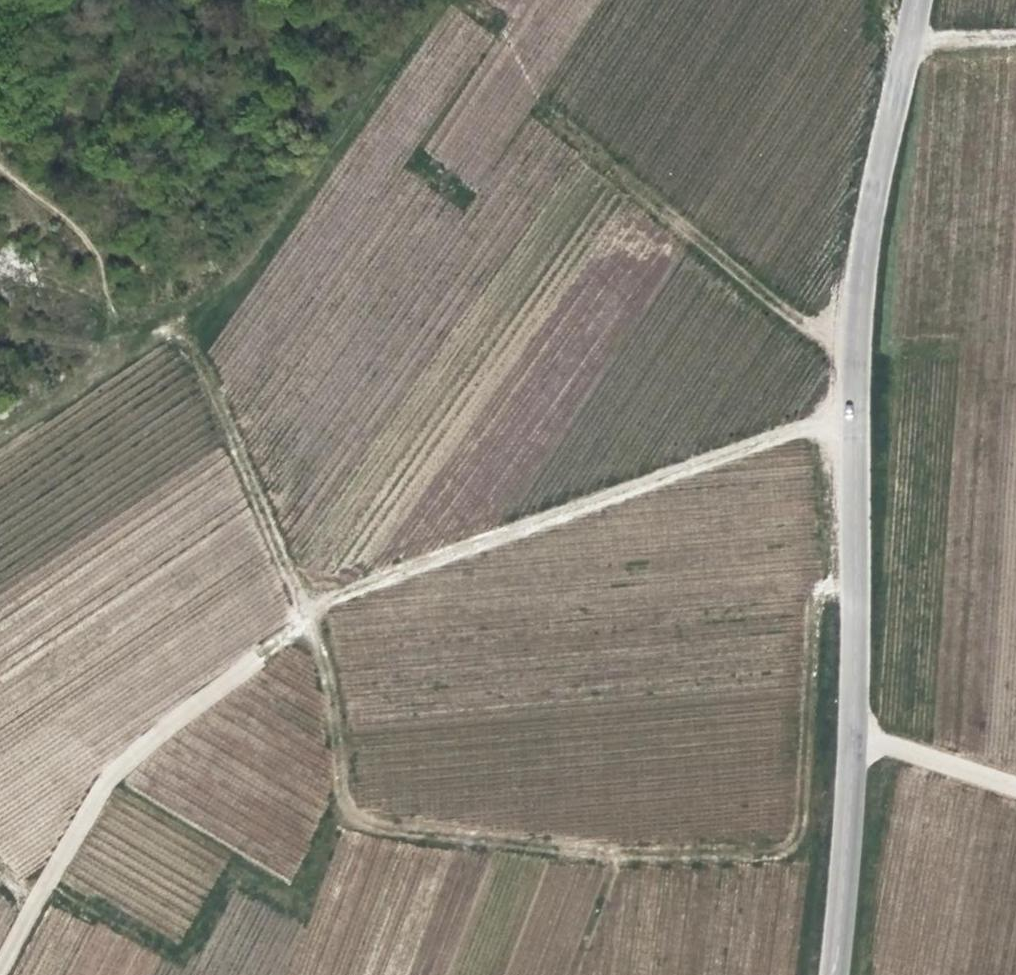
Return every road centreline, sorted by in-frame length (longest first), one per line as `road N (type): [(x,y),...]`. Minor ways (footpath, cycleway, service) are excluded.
road 1 (track): [(0,967),(106,782),(302,616),(853,405)]
road 2 (tertiary): [(848,729),(855,315),(914,0)]
road 3 (track): [(442,0),(285,227),(184,333),(0,439)]
road 4 (track): [(184,333),(302,616)]
road 5 (tertiary): [(829,974),(848,729)]
road 6 (unclassified): [(1015,785),(848,729)]

